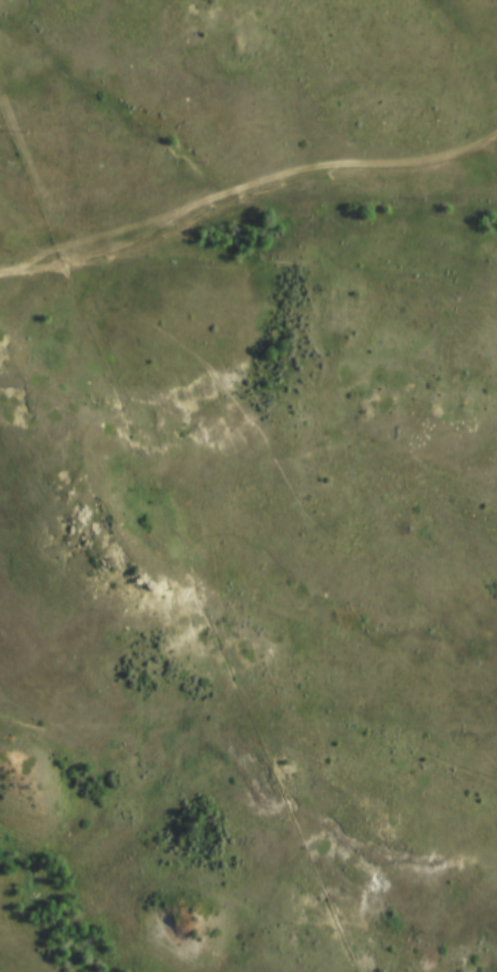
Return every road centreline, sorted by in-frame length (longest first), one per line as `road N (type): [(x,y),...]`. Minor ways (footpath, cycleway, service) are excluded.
road 1 (track): [(0,274),(138,252),(212,205),(325,170),(461,163),(496,138)]

